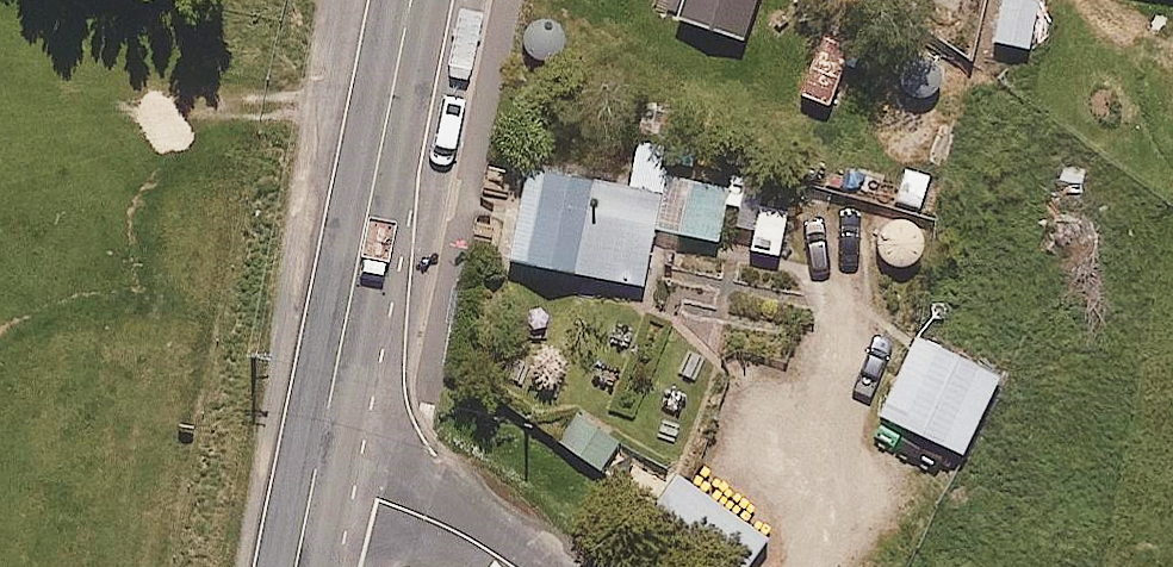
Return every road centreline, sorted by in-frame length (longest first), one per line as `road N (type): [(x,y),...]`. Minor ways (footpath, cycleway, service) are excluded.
road 1 (primary): [(414,0),(316,486)]
road 2 (residential): [(514,566),(462,531),(379,499),(316,486)]

